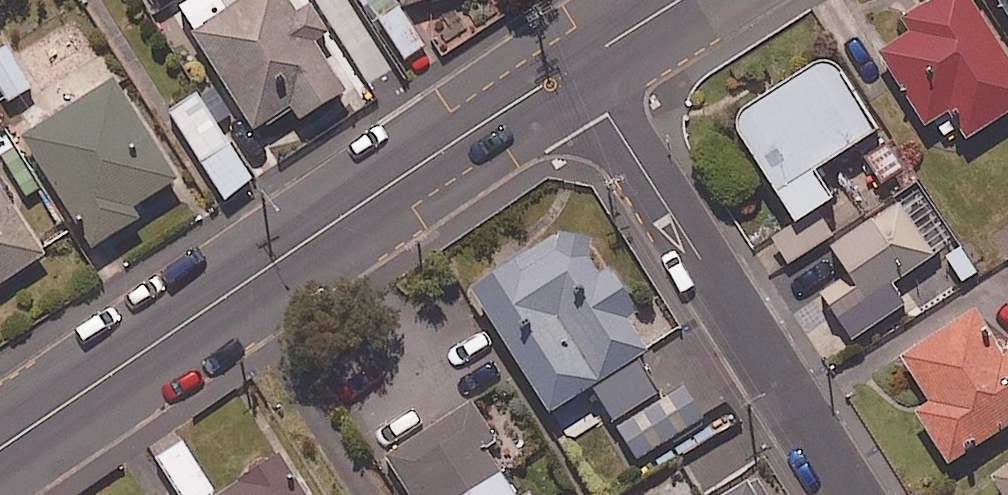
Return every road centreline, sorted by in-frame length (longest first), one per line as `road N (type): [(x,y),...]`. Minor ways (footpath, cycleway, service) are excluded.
road 1 (tertiary): [(576,64),(0,449)]
road 2 (residential): [(850,494),(576,64)]
road 3 (tertiary): [(678,0),(576,64)]

